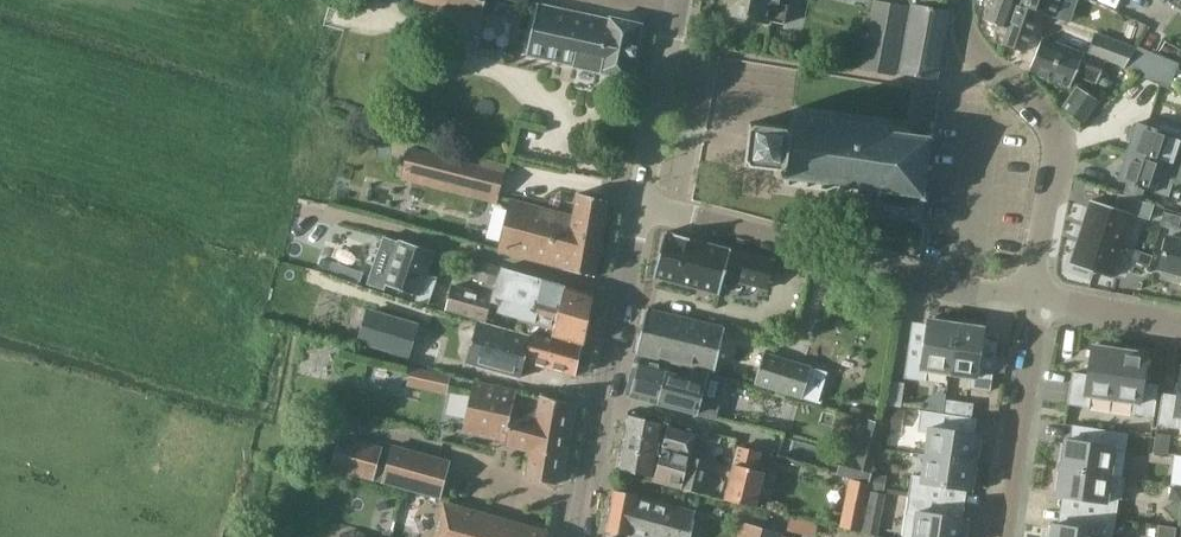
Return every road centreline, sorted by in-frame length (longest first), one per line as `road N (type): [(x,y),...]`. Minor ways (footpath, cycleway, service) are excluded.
road 1 (residential): [(1039,295),(962,291),(639,203)]
road 2 (residential): [(578,536),(639,203)]
road 3 (residential): [(966,0),(966,29),(983,56),(1050,126),(1056,157),(1039,295)]
road 4 (residential): [(1001,536),(1039,295)]
road 5 (residential): [(639,203),(681,0)]
road 6 (residential): [(1180,324),(1039,295)]

